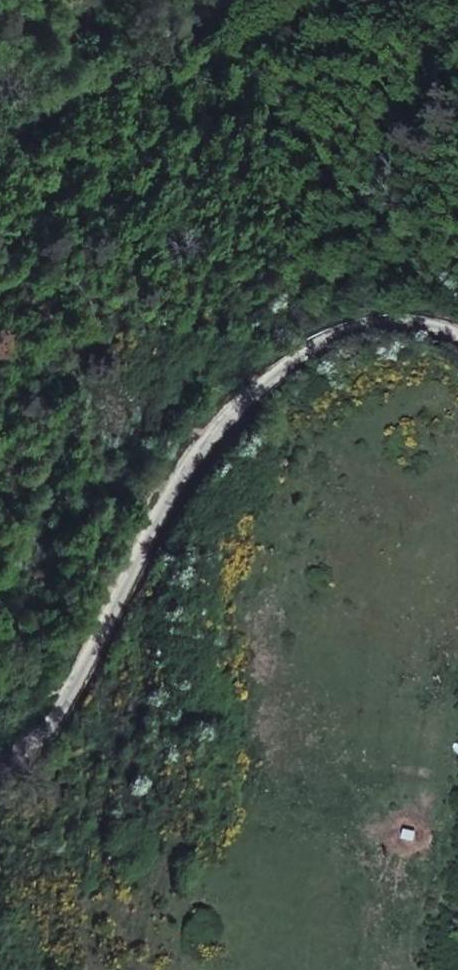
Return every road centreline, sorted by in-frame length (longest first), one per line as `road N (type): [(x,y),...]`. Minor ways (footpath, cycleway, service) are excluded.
road 1 (unclassified): [(0,768),(23,765),(52,735),(187,464),(267,384),(340,326),(403,316),(457,338)]
road 2 (unclassified): [(230,0),(74,127),(0,209)]

